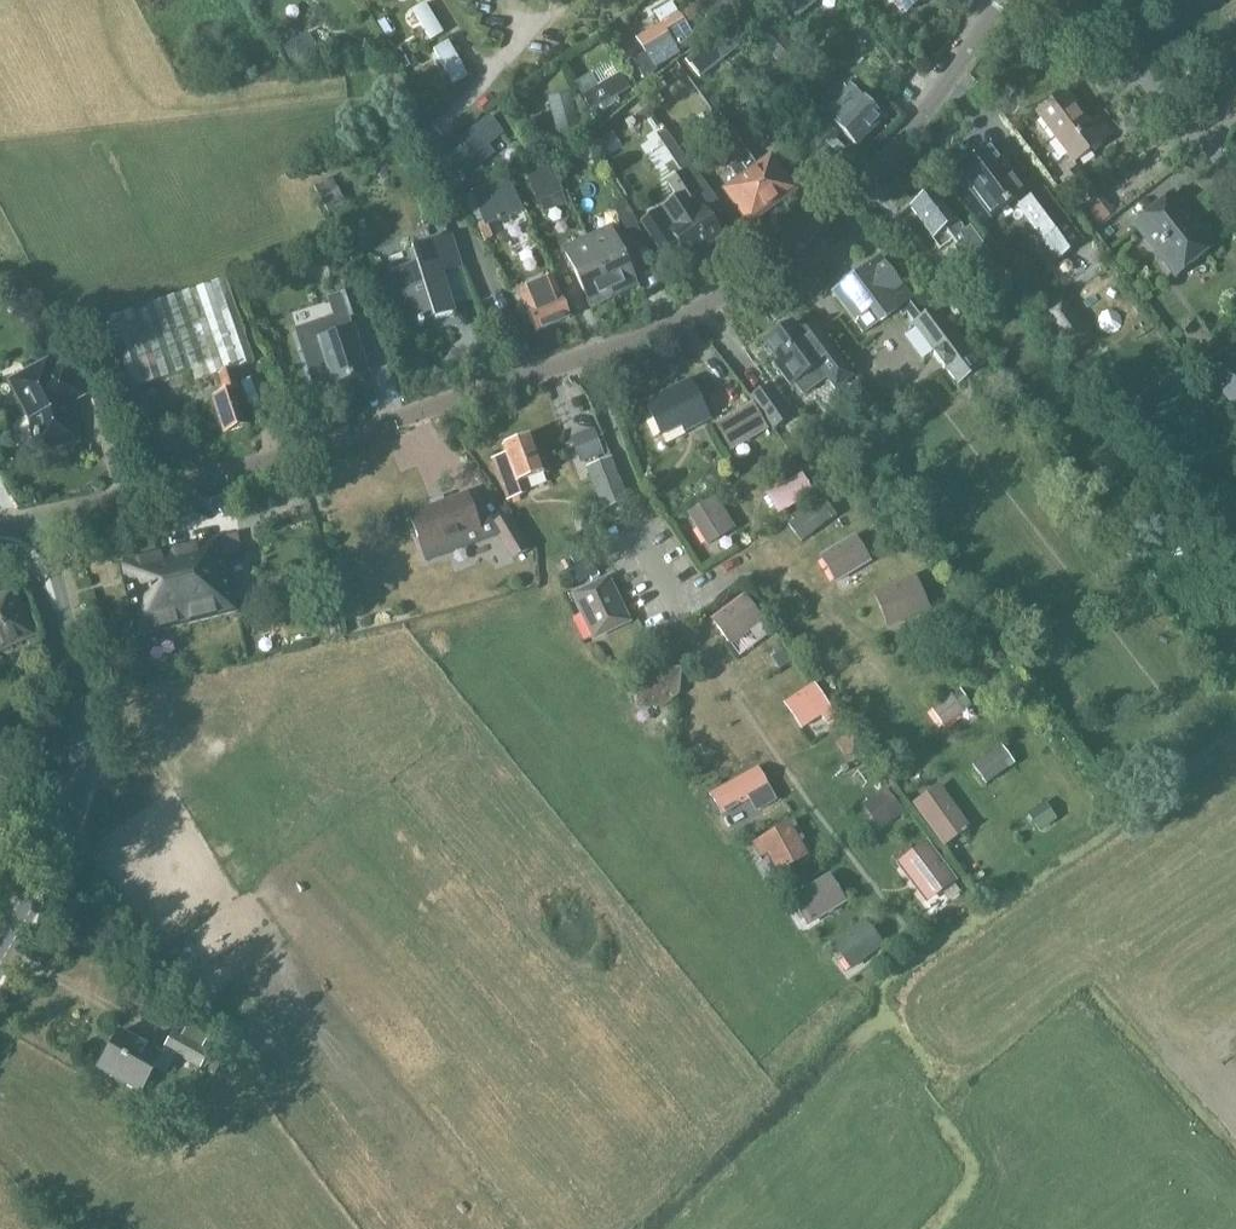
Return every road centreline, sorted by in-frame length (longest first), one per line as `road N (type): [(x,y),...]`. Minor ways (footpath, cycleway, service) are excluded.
road 1 (track): [(608,1228),(706,1140),(768,1065),(476,678),(453,670),(224,679),(138,696),(127,710),(126,733),(163,797),(228,901),(260,928),(299,992)]
road 2 (residential): [(29,532),(292,455),(680,320),(760,269),(864,178),(921,115),(1003,0)]
road 3 (track): [(401,672),(461,726),(740,1100)]
road 4 (track): [(48,1228),(101,1185),(256,1090),(273,1087),(394,1228)]
road 5 (track): [(102,0),(123,71),(157,109),(373,85),(430,147)]
road 6 (track): [(773,1228),(1080,972)]
road 7 (tertiary): [(0,950),(51,853),(73,788),(76,707),(59,625)]
road 8 (track): [(454,719),(229,877)]
road 9 (track): [(206,1228),(144,1159),(0,1109)]
road 10 (residential): [(1070,0),(1235,180)]

